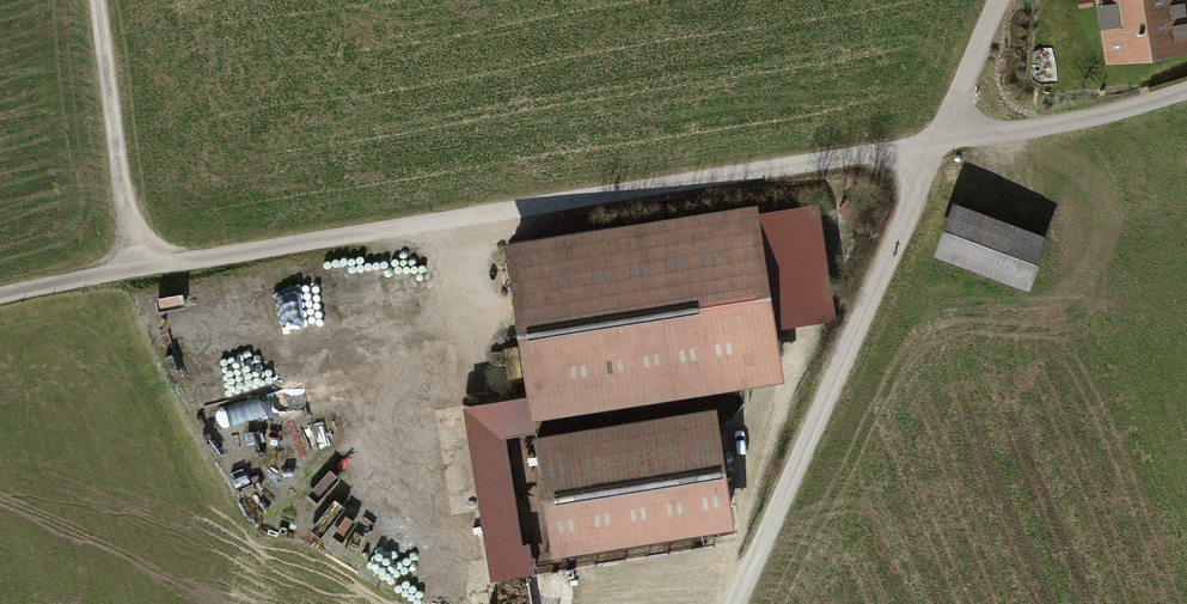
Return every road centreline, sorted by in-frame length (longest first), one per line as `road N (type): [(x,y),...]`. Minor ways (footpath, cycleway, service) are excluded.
road 1 (track): [(1186,88),(1037,125),(137,268),(0,296)]
road 2 (track): [(734,603),(999,0)]
road 3 (track): [(137,268),(98,0)]

